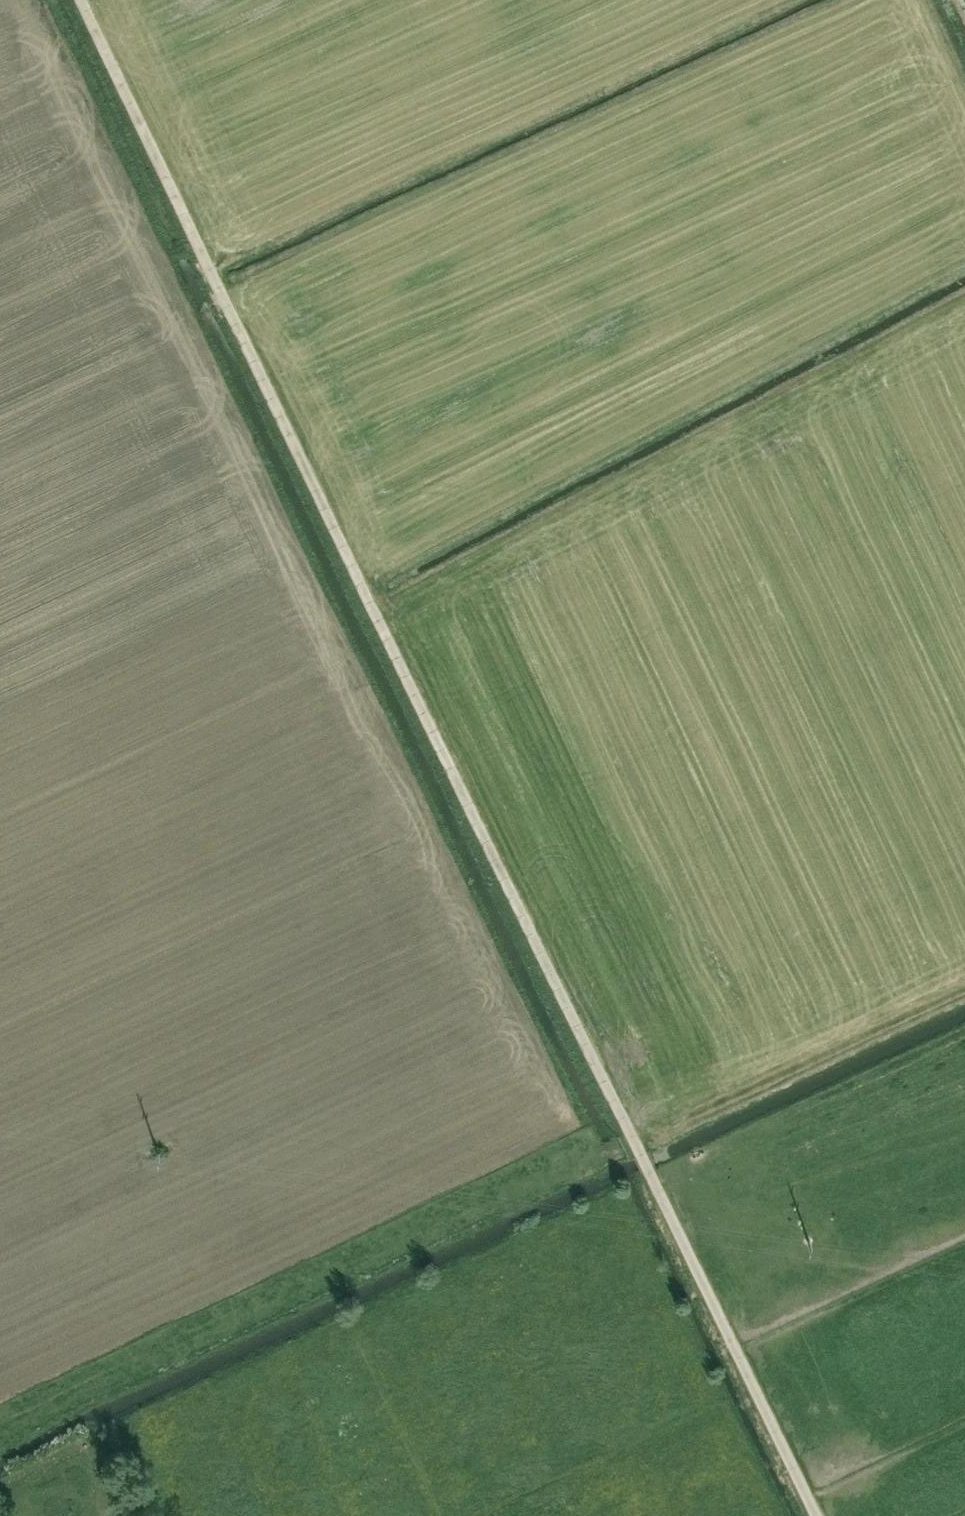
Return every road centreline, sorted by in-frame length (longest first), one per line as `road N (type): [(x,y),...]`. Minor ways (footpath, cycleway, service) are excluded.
road 1 (track): [(77,0),(815,1515)]

